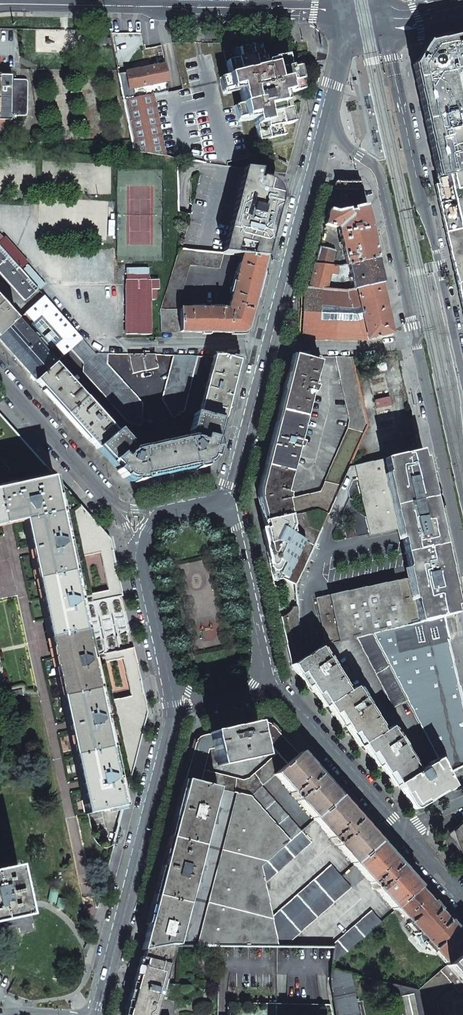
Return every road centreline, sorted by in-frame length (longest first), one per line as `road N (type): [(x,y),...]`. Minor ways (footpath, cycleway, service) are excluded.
road 1 (residential): [(330,109),(339,138),(381,178),(462,559)]
road 2 (secondary): [(330,109),(234,486),(210,507)]
road 3 (residential): [(462,372),(386,25)]
road 4 (secondary): [(169,683),(175,716),(93,1014)]
road 5 (tertiary): [(339,15),(0,4)]
road 6 (residential): [(462,904),(274,688),(265,667)]
road 7 (residential): [(265,667),(235,527),(210,507)]
road 8 (residential): [(102,492),(0,378)]
road 9 (secondary): [(144,558),(169,683)]

